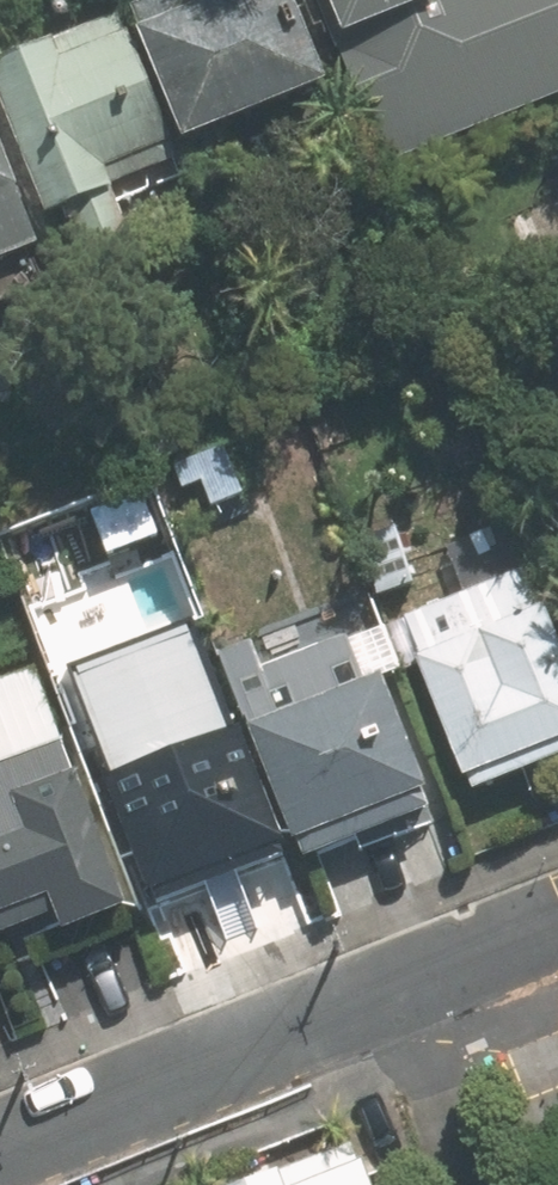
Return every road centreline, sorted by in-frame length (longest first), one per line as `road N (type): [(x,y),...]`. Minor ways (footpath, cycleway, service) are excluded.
road 1 (residential): [(0,1156),(557,931)]

